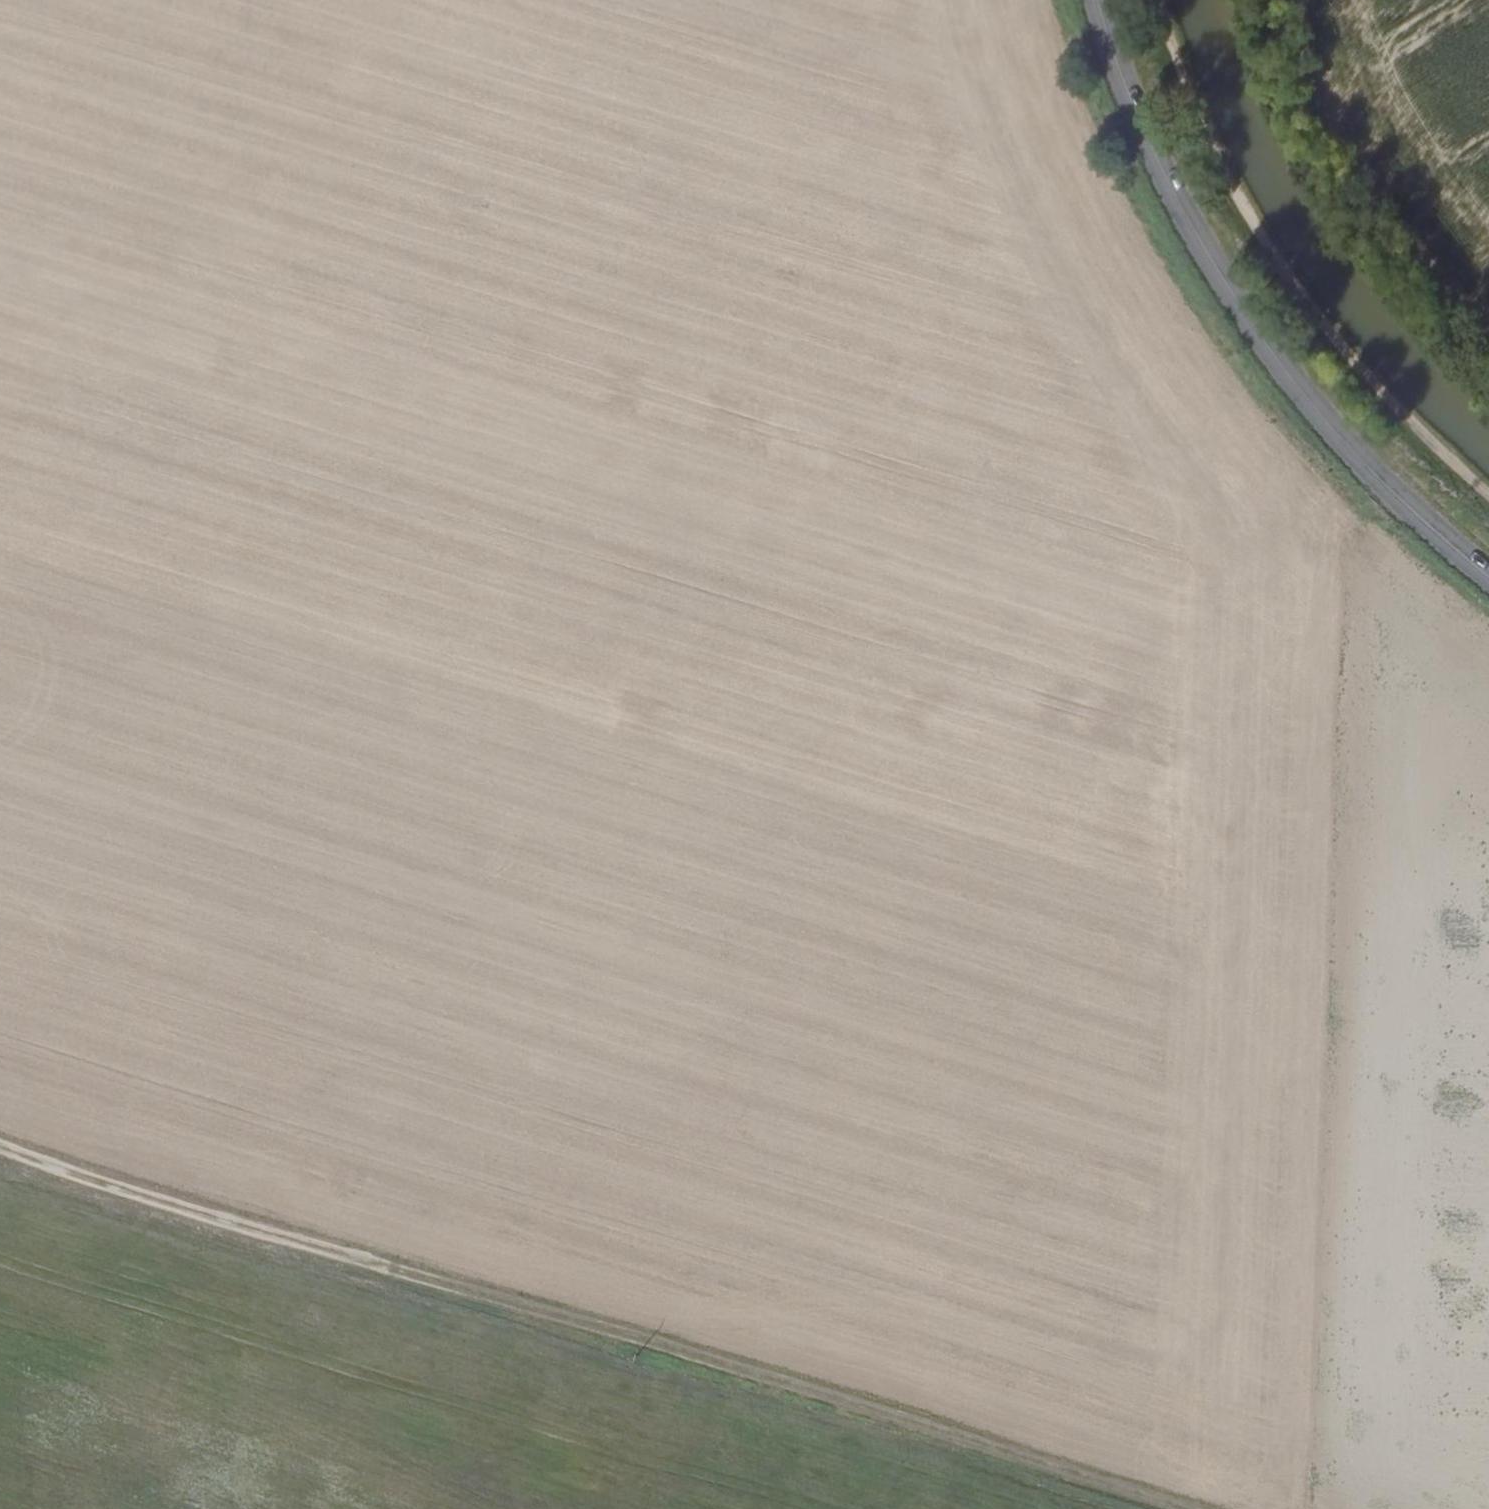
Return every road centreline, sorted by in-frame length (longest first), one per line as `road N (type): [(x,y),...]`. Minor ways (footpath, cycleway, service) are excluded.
road 1 (track): [(1194,1508),(0,1146)]
road 2 (tertiary): [(1102,0),(1122,69),(1169,171),(1281,381),(1488,580)]

